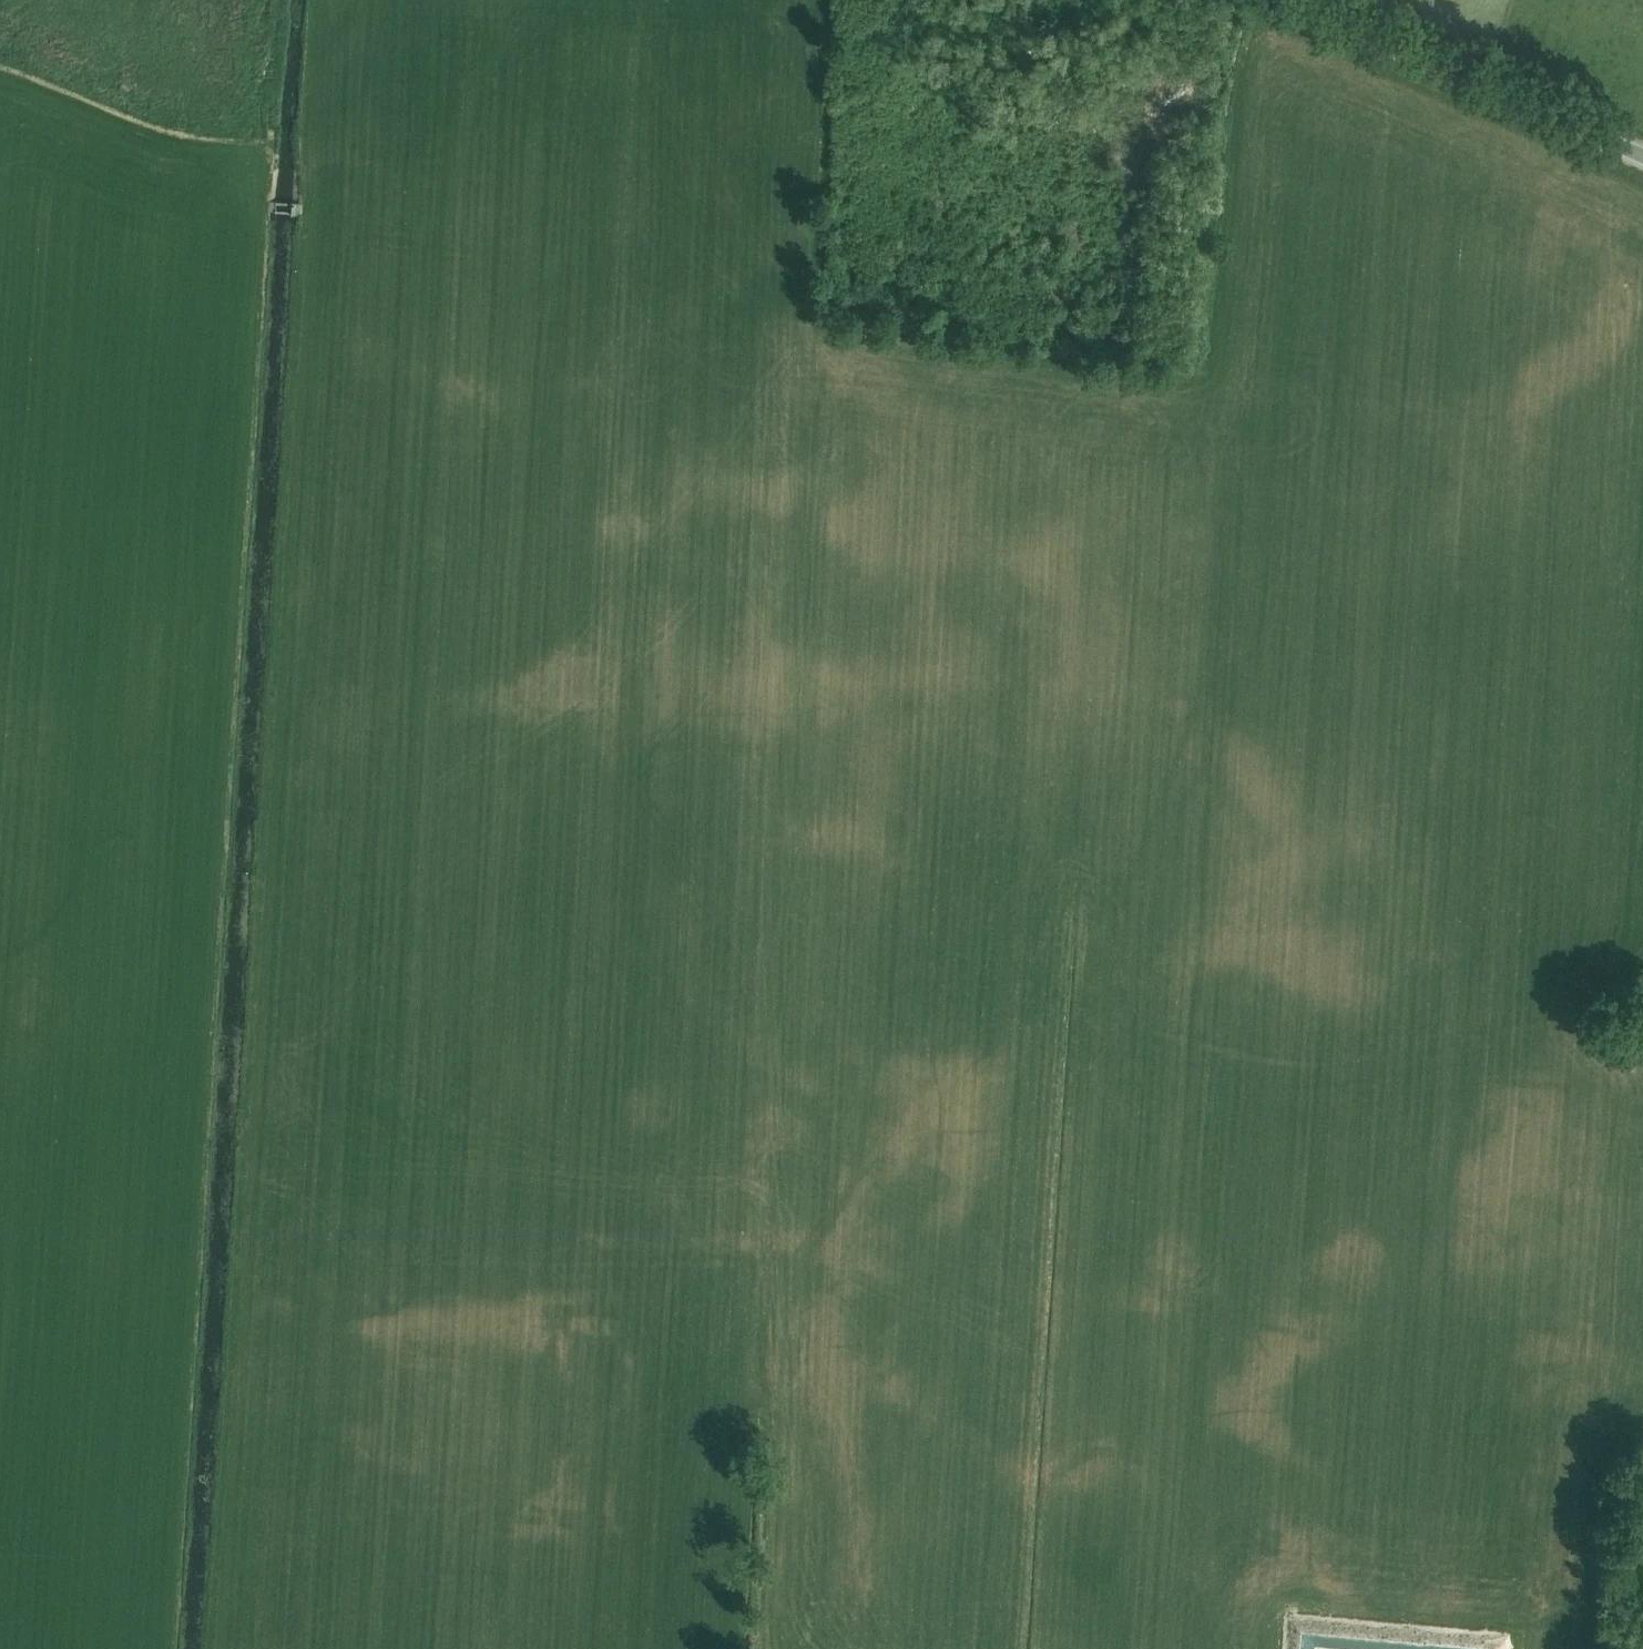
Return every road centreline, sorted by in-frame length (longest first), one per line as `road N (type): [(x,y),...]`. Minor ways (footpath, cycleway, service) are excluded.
road 1 (tertiary): [(1642,156),(1294,0)]

